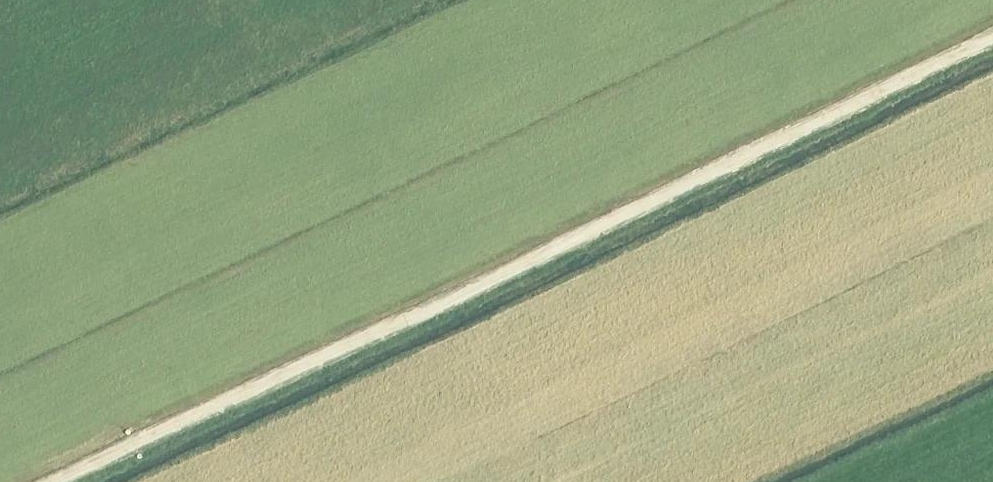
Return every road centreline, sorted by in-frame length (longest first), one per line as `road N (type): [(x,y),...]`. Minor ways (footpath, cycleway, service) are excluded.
road 1 (track): [(992,37),(53,481)]

